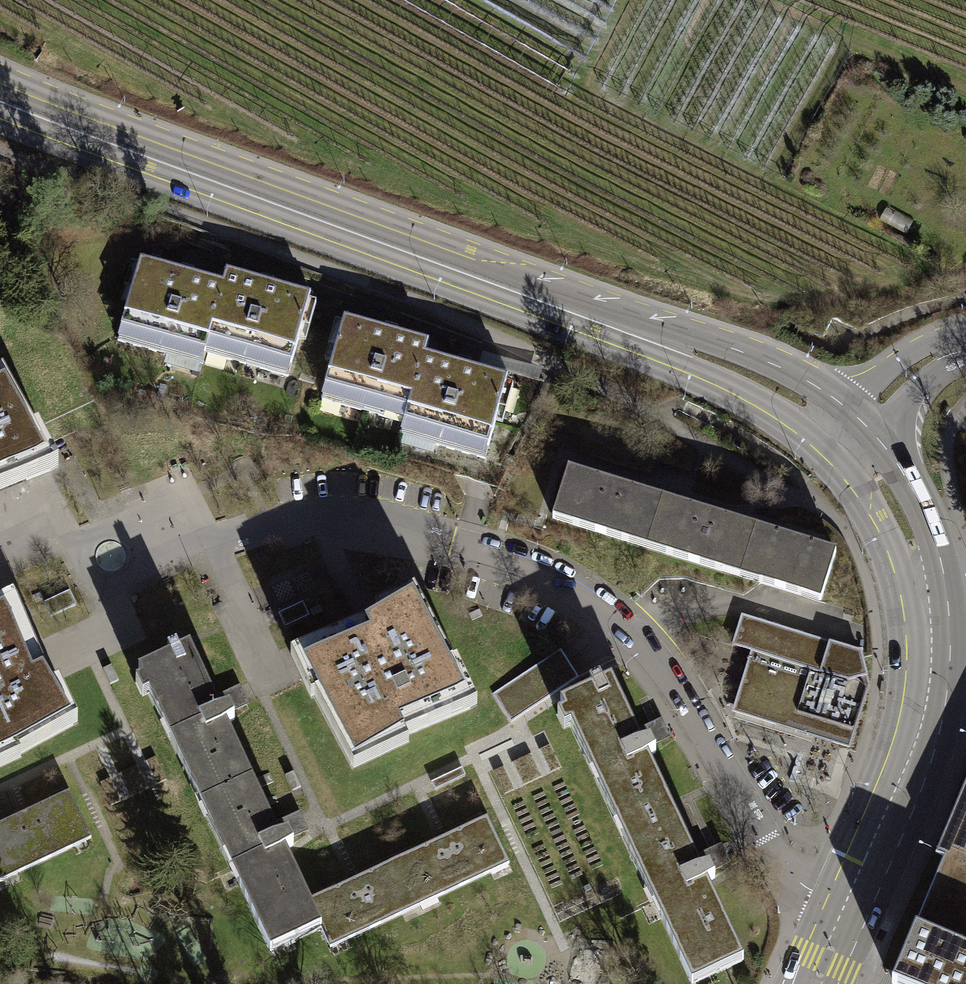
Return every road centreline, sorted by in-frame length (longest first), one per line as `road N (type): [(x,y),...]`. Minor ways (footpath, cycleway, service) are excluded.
road 1 (secondary): [(842,438),(782,390),(0,101)]
road 2 (residential): [(839,904),(788,878),(639,644),(602,608),(545,574),(459,544)]
road 3 (secondary): [(839,904),(917,723),(926,617),(916,552),(888,494),(842,438)]
road 4 (residential): [(74,542),(191,493),(213,540)]
road 5 (residential): [(965,346),(907,375),(842,438)]
road 6 (residential): [(459,544),(323,517)]
road 7 (residential): [(213,540),(269,662)]
road 8 (residential): [(213,540),(99,593)]

